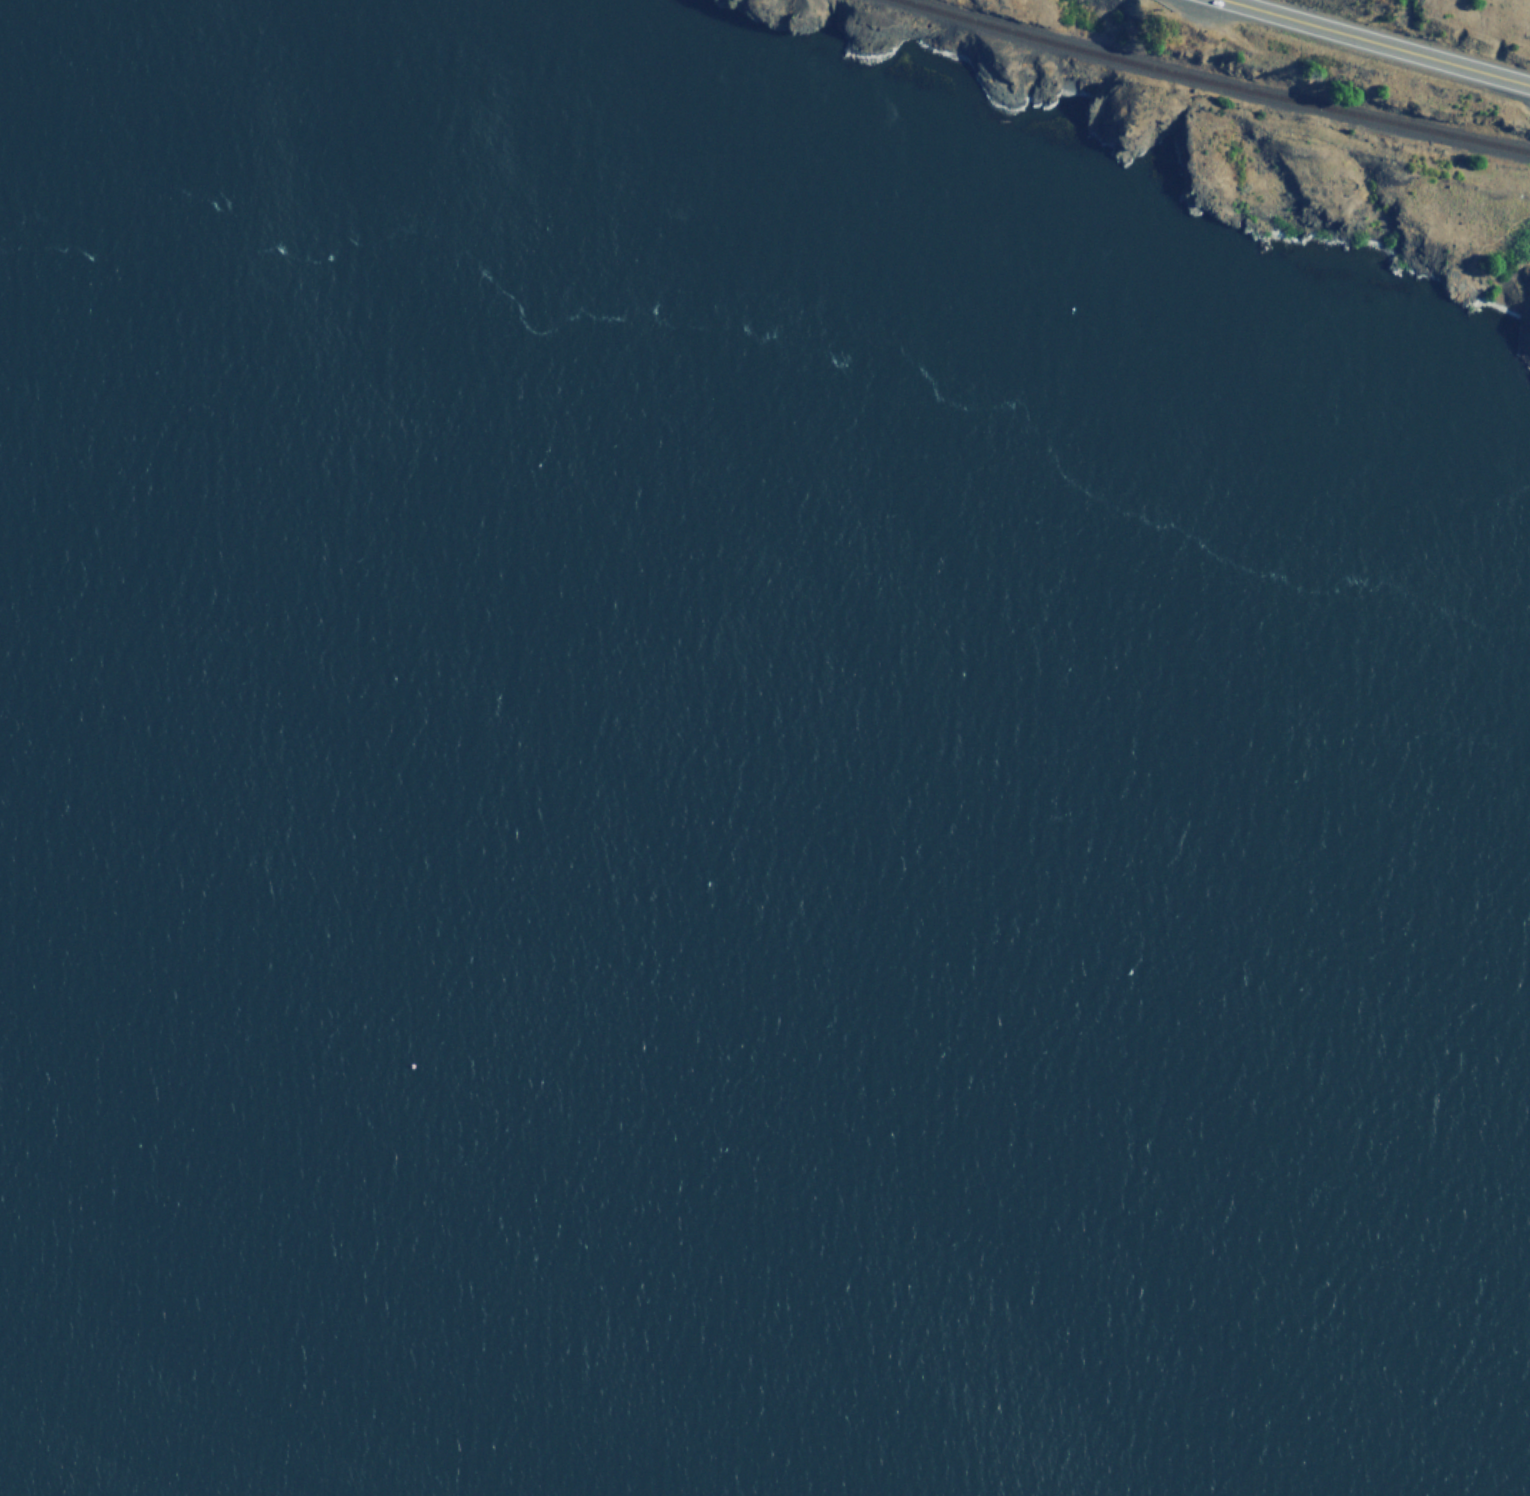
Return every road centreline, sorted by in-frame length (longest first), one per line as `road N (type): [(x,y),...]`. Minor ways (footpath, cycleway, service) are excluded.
road 1 (primary): [(1240,0),(1529,81)]

